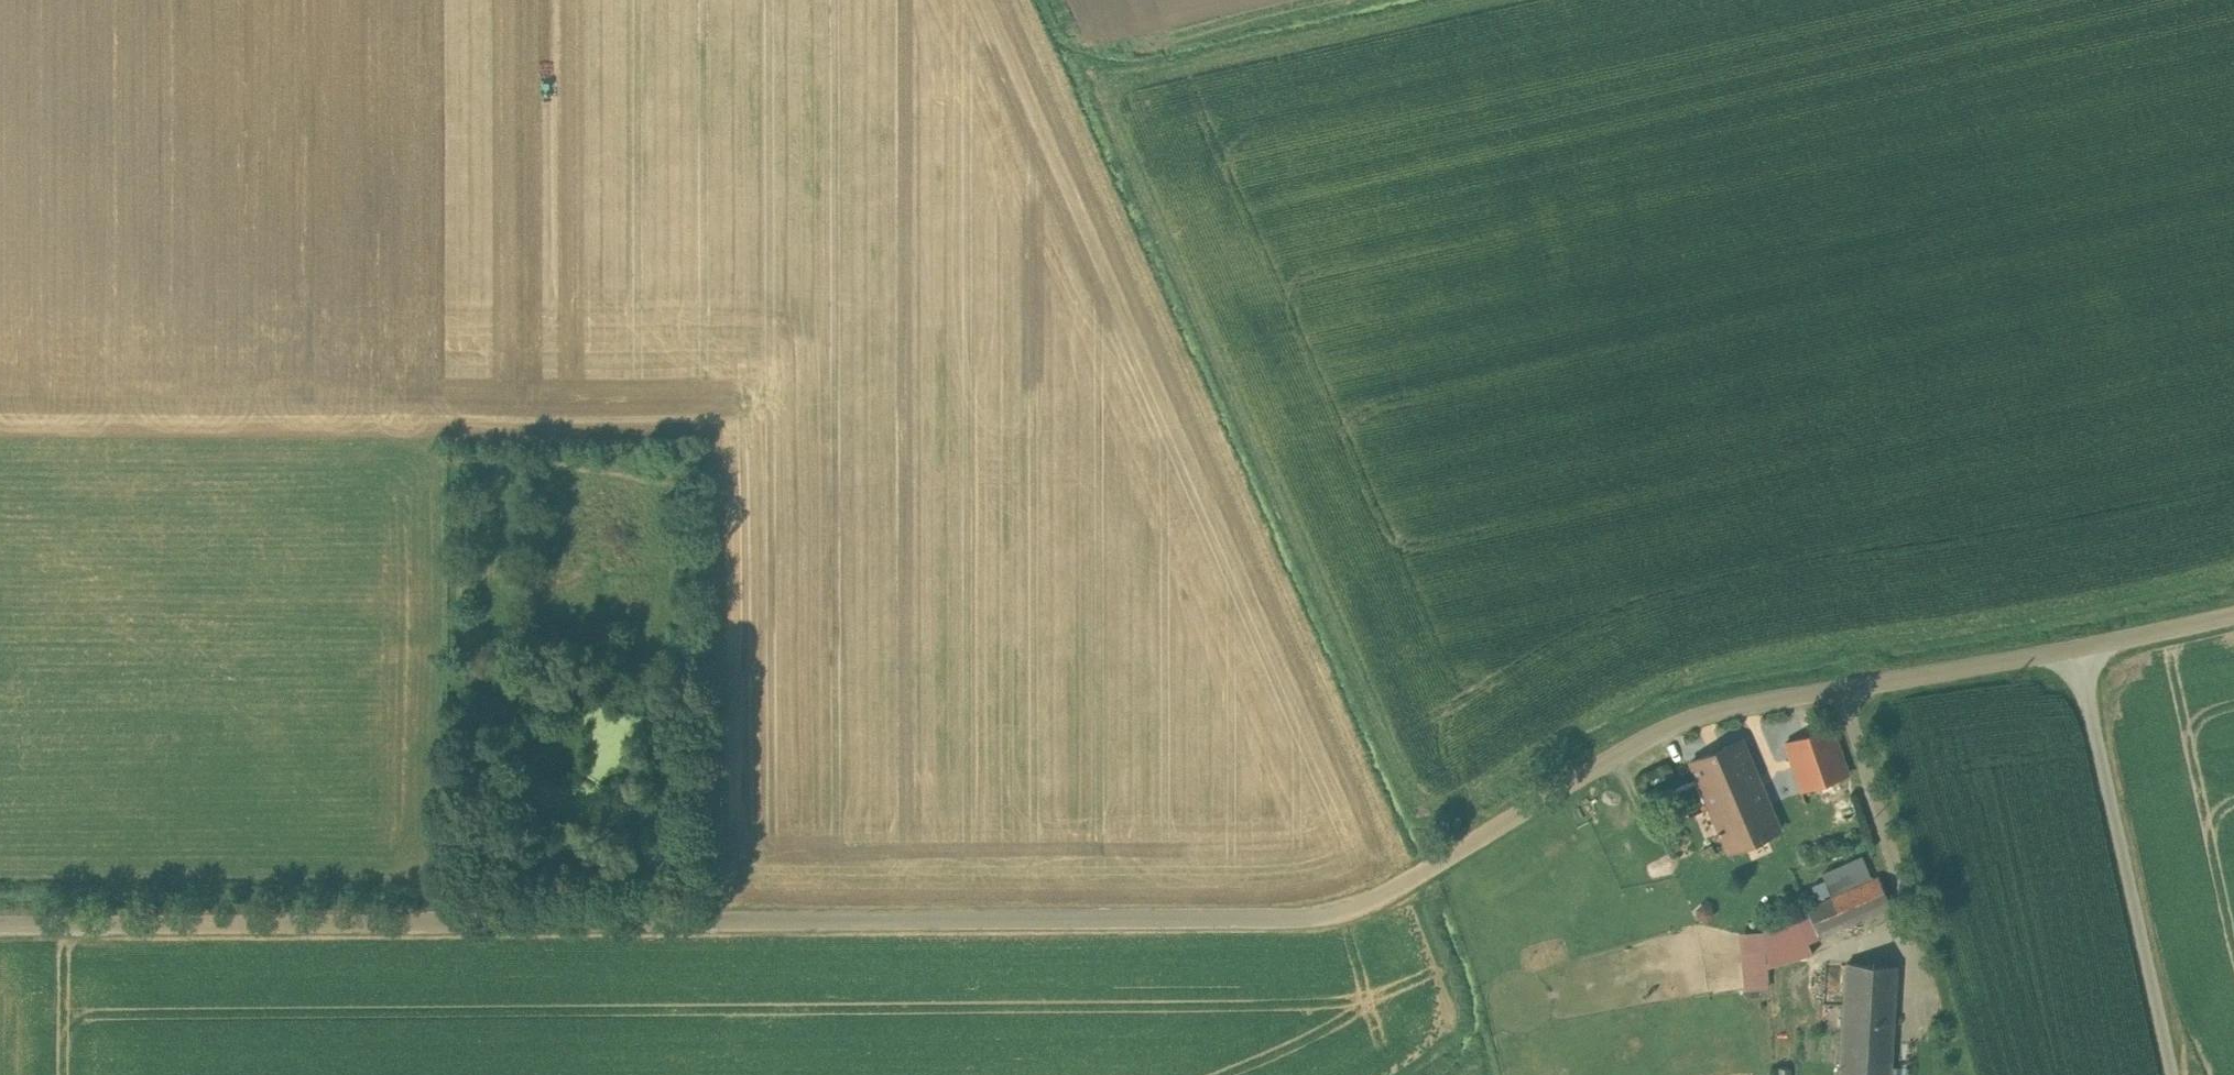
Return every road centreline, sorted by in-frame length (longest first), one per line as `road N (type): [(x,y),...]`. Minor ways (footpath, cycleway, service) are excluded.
road 1 (unclassified): [(0,926),(1333,916),(1467,850),(1656,733),(1736,704),(2076,650)]
road 2 (unclassified): [(2076,650),(2173,1074)]
road 3 (unclassified): [(2076,650),(2233,614)]

